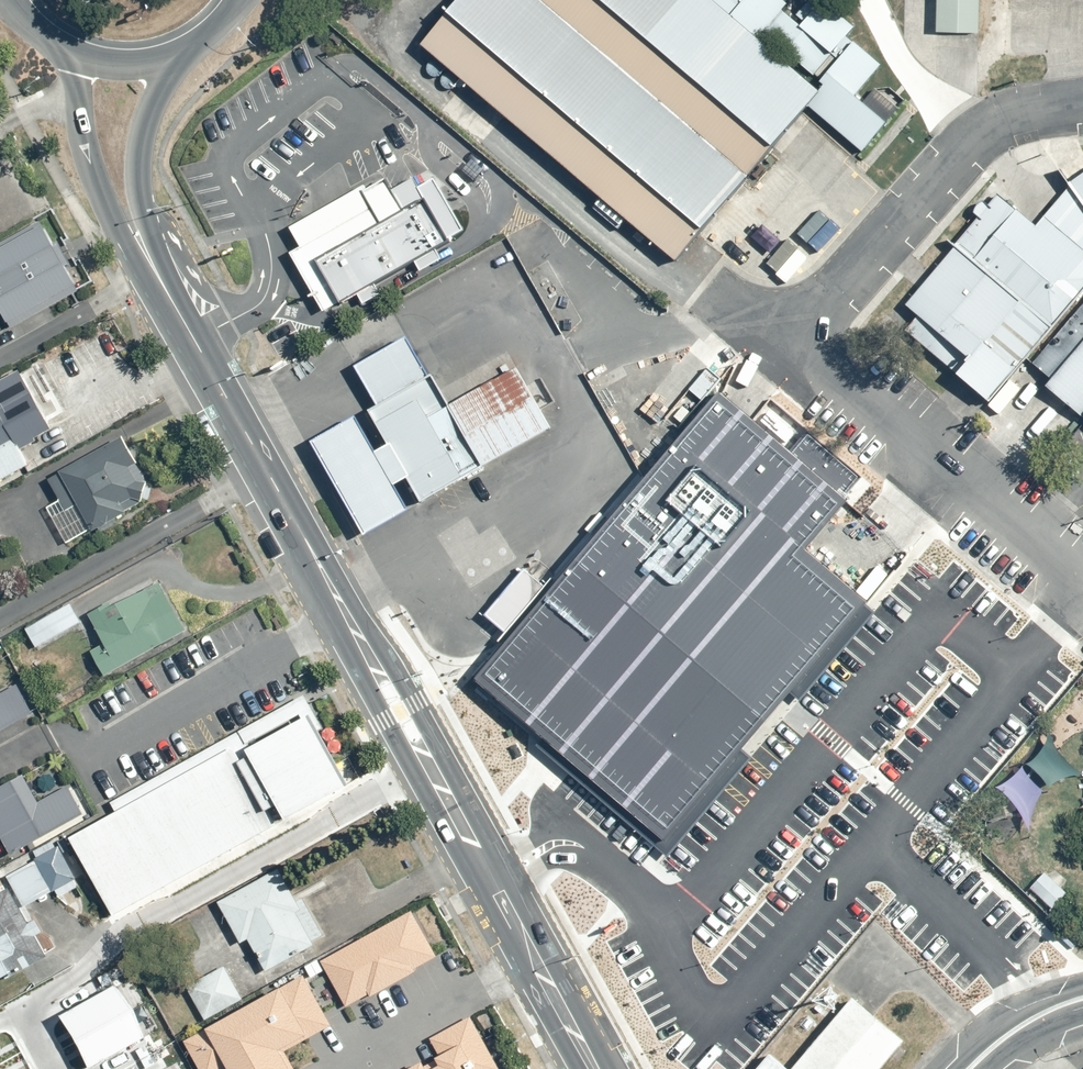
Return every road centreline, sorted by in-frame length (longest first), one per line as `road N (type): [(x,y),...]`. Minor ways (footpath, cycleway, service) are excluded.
road 1 (secondary): [(279,463),(621,1068)]
road 2 (unclassified): [(782,345),(964,137),(1003,120),(1082,110)]
road 3 (unclassified): [(782,345),(1082,580)]
road 4 (secondary): [(415,776),(254,476)]
road 5 (residential): [(388,791),(94,957)]
road 6 (secondary): [(578,1068),(415,776)]
road 7 (residential): [(222,492),(0,619)]
road 8 (secondary): [(155,269),(125,243),(104,199),(69,52)]
road 9 (secondary): [(142,193),(199,286),(231,300),(268,293)]
road 10 (residential): [(0,356),(155,269)]
road 11 (secondary): [(199,39),(159,99),(141,165),(142,193)]
road 12 (secondary): [(195,340),(279,463)]
road 13 (secondary): [(254,476),(195,340)]
road 14 (secondary): [(199,39),(133,62),(69,52)]
road 15 (tertiary): [(976,1068),(1023,1031),(1082,1008)]

